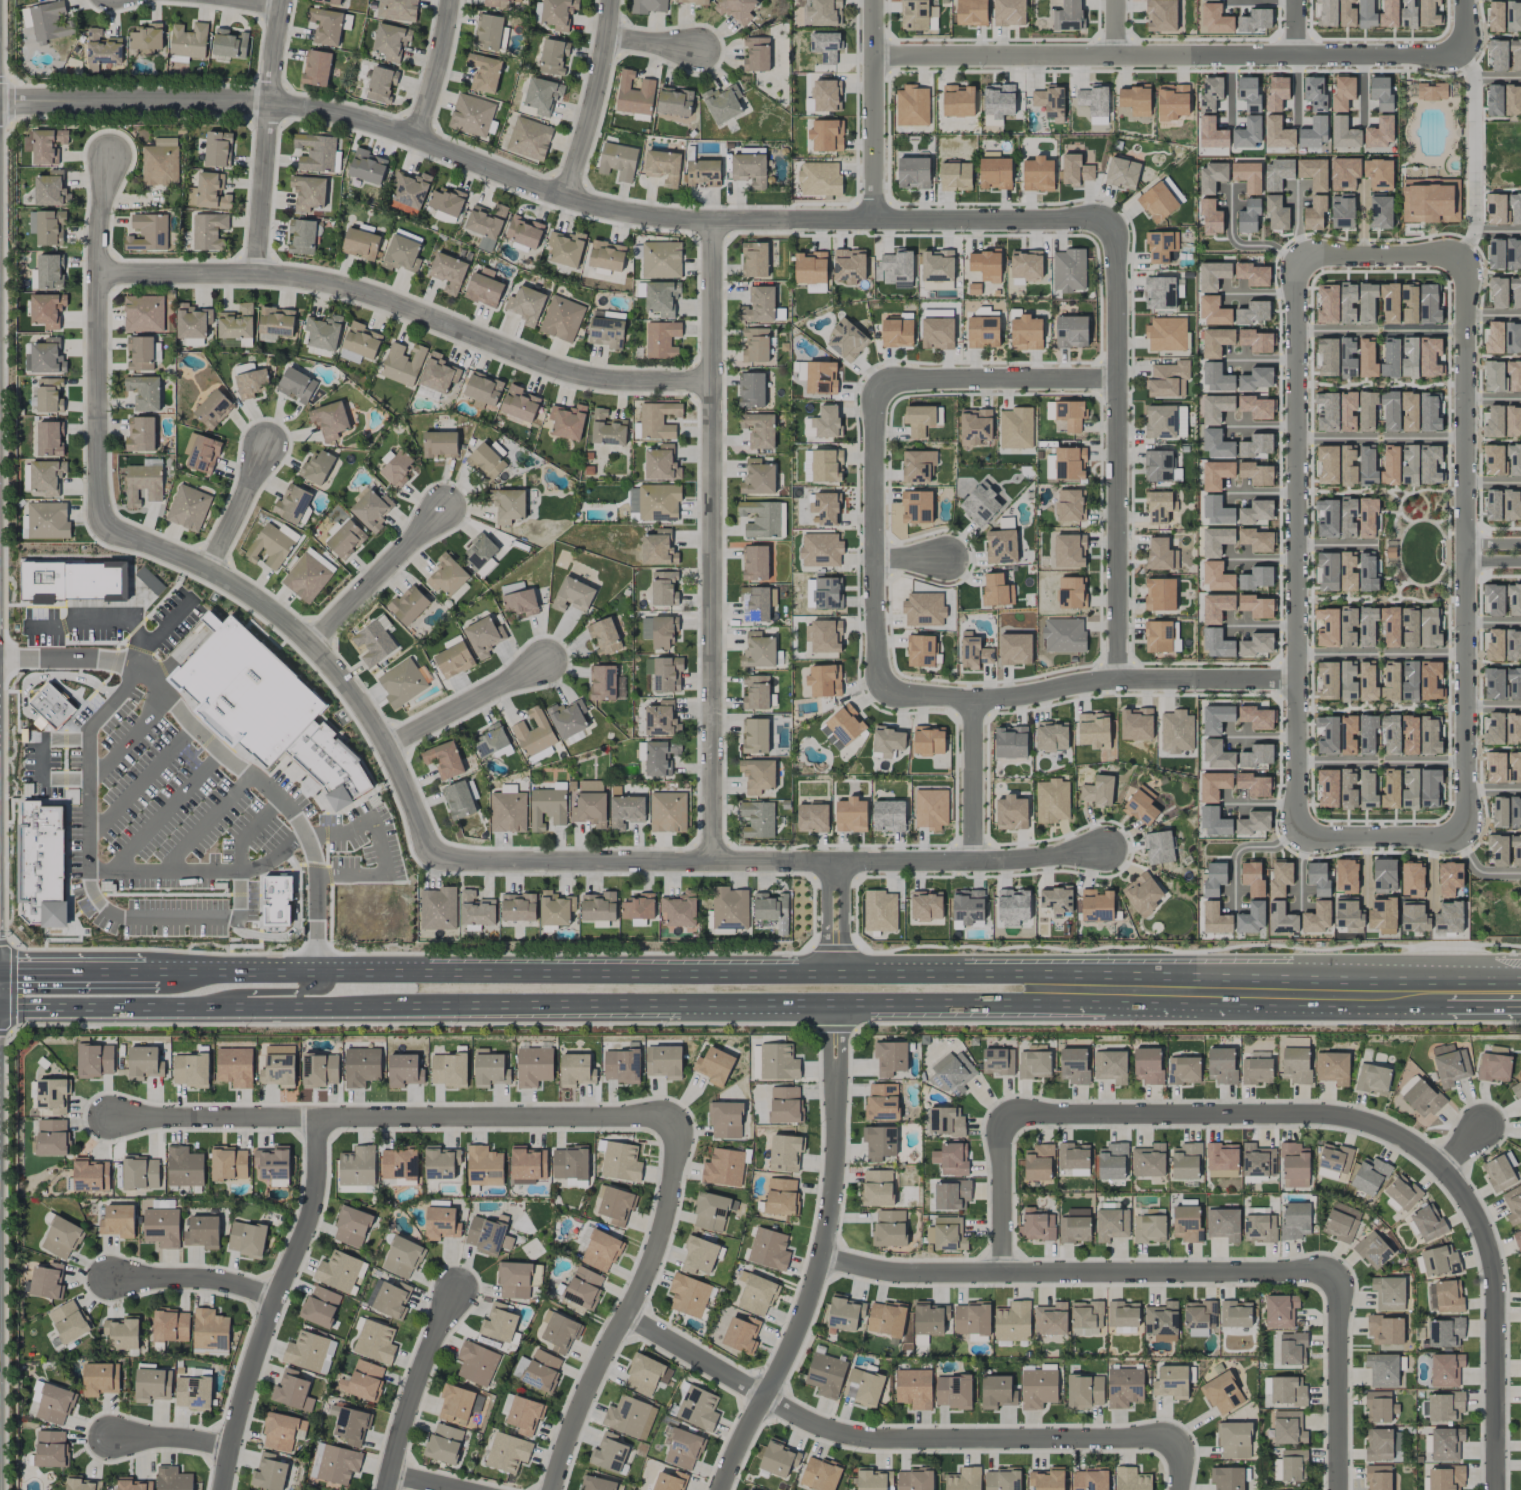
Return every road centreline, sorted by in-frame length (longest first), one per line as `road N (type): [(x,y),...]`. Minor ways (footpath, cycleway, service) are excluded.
road 1 (residential): [(795,221),(685,221),(599,207),(322,110),(0,103)]
road 2 (residential): [(714,858),(715,221)]
road 3 (residential): [(715,382),(579,376),(330,284),(258,275),(100,276)]
road 4 (residential): [(629,1316),(795,1416),(847,1437),(1182,1439)]
road 5 (residential): [(113,1119),(684,1119)]
road 6 (residential): [(1457,829),(1464,804),(1464,262)]
road 7 (residential): [(1296,830),(1298,263)]
road 8 (residential): [(824,1253),(880,1273),(1341,1271)]
road 9 (tertiary): [(837,1013),(838,1147),(824,1253),(797,1331),(722,1489)]
road 10 (residential): [(101,522),(212,570),(293,624),(374,715),(439,859)]
road 11 (residential): [(1117,678),(1117,378),(1113,231),(1106,220)]
road 12 (residential): [(1448,1169),(1409,1138),(1351,1116),(1003,1112)]
road 13 (secondary): [(626,984),(169,974)]
road 14 (residential): [(1298,679),(1117,678),(971,701),(888,691),(877,681)]
road 15 (secondary): [(423,1010),(837,1013)]
road 16 (residential): [(439,859),(794,858),(832,874)]
road 17 (residential): [(555,1489),(581,1412),(661,1245),(684,1119)]
road 18 (residential): [(319,1120),(315,1209),(260,1345),(223,1489)]
road 19 (residential): [(109,161),(100,242),(101,522)]
road 20 (secondary): [(1095,991),(1441,991)]
road 21 (residential): [(1498,1489),(1497,1287),(1470,1198),(1448,1169)]
road 22 (residential): [(1197,55),(875,56)]
road 23 (residential): [(1106,220),(795,221)]
road 24 (residential): [(1064,978),(856,964),(848,957),(843,885),(832,874)]
road 25 (residential): [(879,388),(871,409),(877,681)]
road 26 (residential): [(1104,847),(1004,863),(817,864)]
road 27 (residential): [(258,275),(282,0)]
road 28 (secondary): [(1064,978),(791,983)]
road 29 (secondary): [(837,1013),(1060,1015),(1095,991)]
road 30 (residential): [(1197,55),(1456,52)]
road 31 (residential): [(1117,378),(895,380),(879,388)]
road 32 (secondary): [(0,1008),(227,1009)]
road 33 (residential): [(876,221),(875,0)]
road 34 (residential): [(1456,52),(1474,73),(1476,235),(1464,262)]
road 35 (residential): [(1341,1489),(1341,1271)]
road 36 (residential): [(457,1293),(408,1410),(391,1489)]
road 37 (residential): [(615,0),(570,198)]
road 38 (secondary): [(227,1009),(423,1010)]
road 39 (residential): [(446,510),(313,645)]
road 40 (residential): [(549,661),(387,744)]
road 41 (residential): [(112,1277),(199,1278),(278,1300)]
road 42 (residential): [(1464,262),(1308,255),(1298,263)]
road 43 (secondary): [(791,983),(626,984)]
road 44 (residential): [(1296,830),(1447,837),(1457,829)]
road 45 (residential): [(971,701),(971,863)]
road 46 (residential): [(1005,1272),(1003,1112)]
road 47 (residential): [(418,140),(453,0)]
road 48 (secondary): [(144,974),(0,973)]
road 49 (residential): [(212,570),(268,449)]
road 50 (residential): [(832,874),(825,885),(827,939),(791,983)]
road 51 (residential): [(1232,907),(1235,851),(1276,847),(1296,830)]
road 52 (residential): [(111,1438),(195,1439),(231,1452)]
road 53 (secondary): [(227,1009),(251,991),(310,991),(339,975)]

